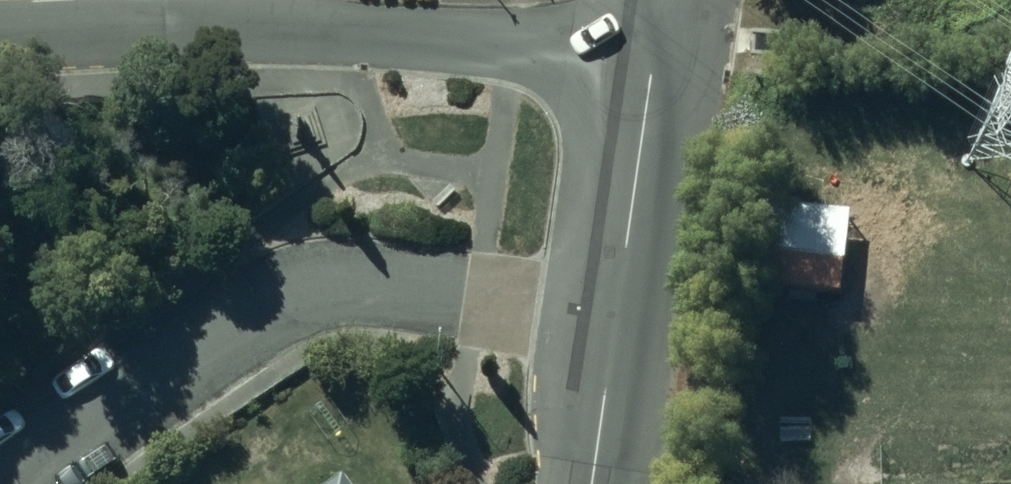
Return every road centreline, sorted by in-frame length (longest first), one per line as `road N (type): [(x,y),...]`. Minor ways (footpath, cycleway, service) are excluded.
road 1 (residential): [(27,483),(311,291),(385,285),(618,317)]
road 2 (tertiary): [(661,0),(618,317)]
road 3 (tertiary): [(618,317),(593,483)]

